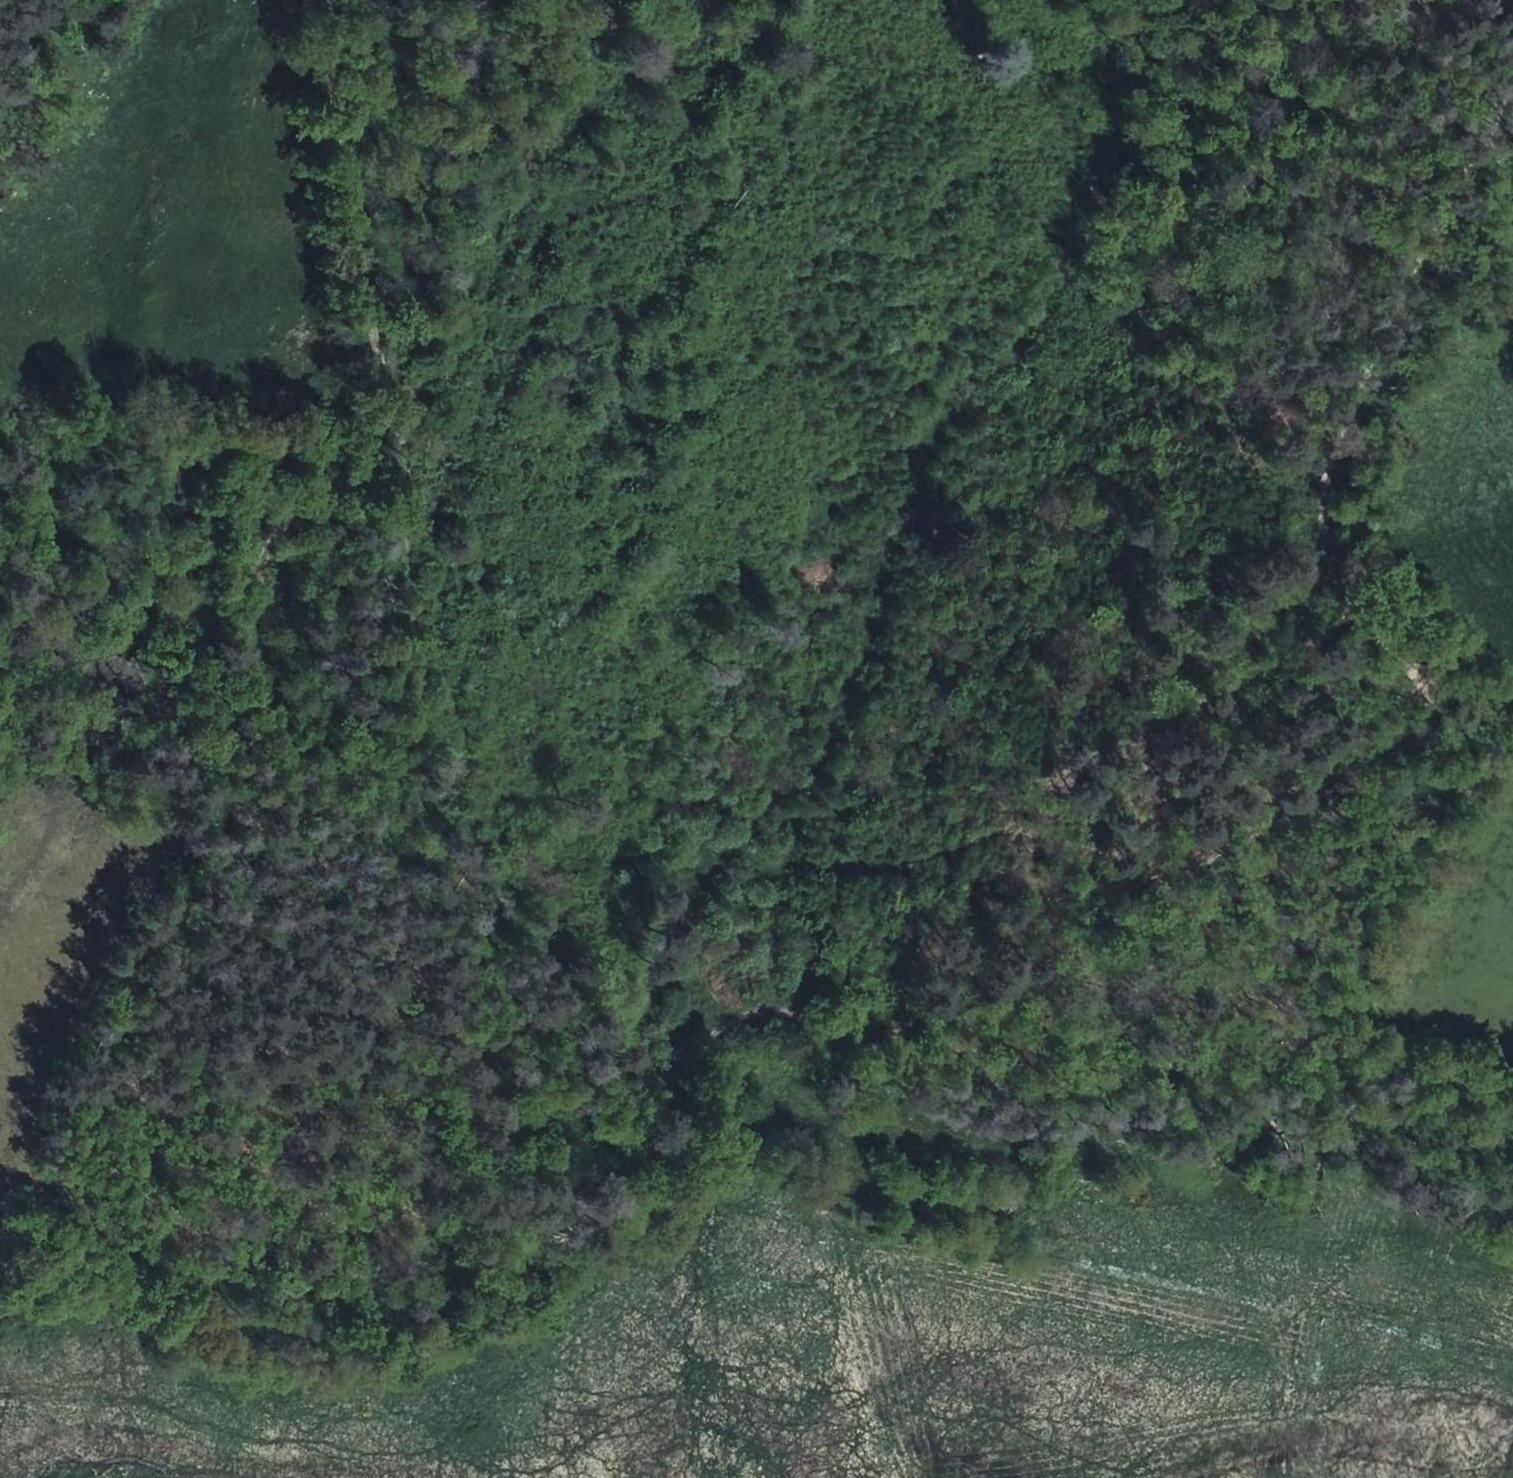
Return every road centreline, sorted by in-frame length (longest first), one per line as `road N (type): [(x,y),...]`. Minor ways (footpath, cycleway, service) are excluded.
road 1 (track): [(1512,1076),(1352,1045),(1000,1053),(864,1028),(710,1043),(666,1084),(643,1177),(563,1230),(0,1293)]
road 2 (track): [(1512,93),(1479,199),(1414,305),(1350,494),(1359,557),(1419,631),(1424,698),(1388,778),(1268,859),(1084,917),(988,960),(953,1044)]

